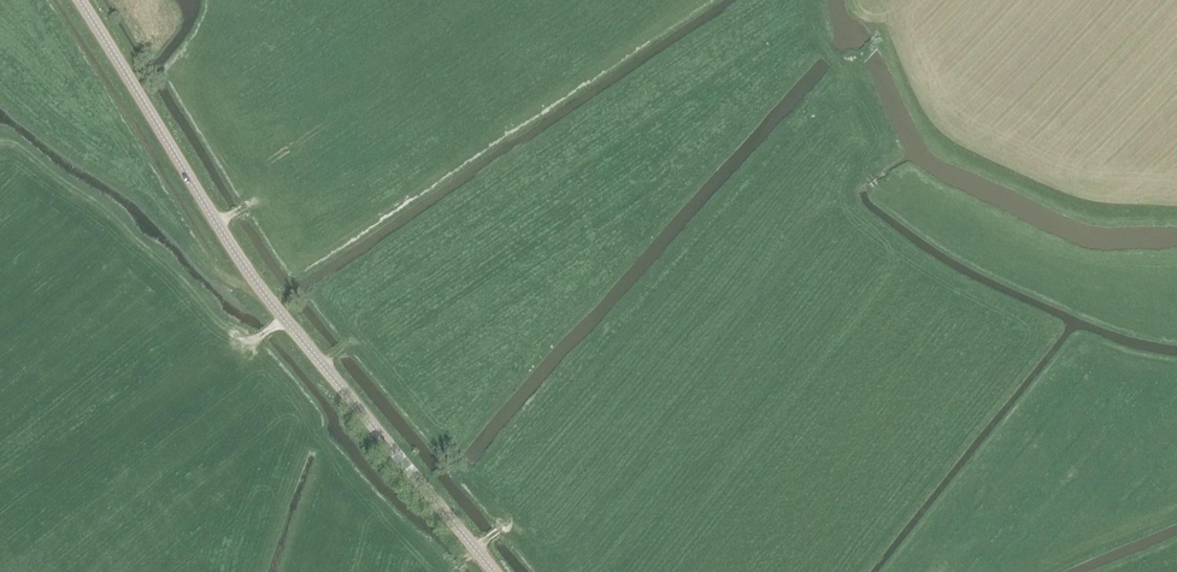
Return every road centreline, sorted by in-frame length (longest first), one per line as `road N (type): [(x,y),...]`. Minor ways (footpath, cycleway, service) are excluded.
road 1 (tertiary): [(495,571),(252,276),(81,0)]

